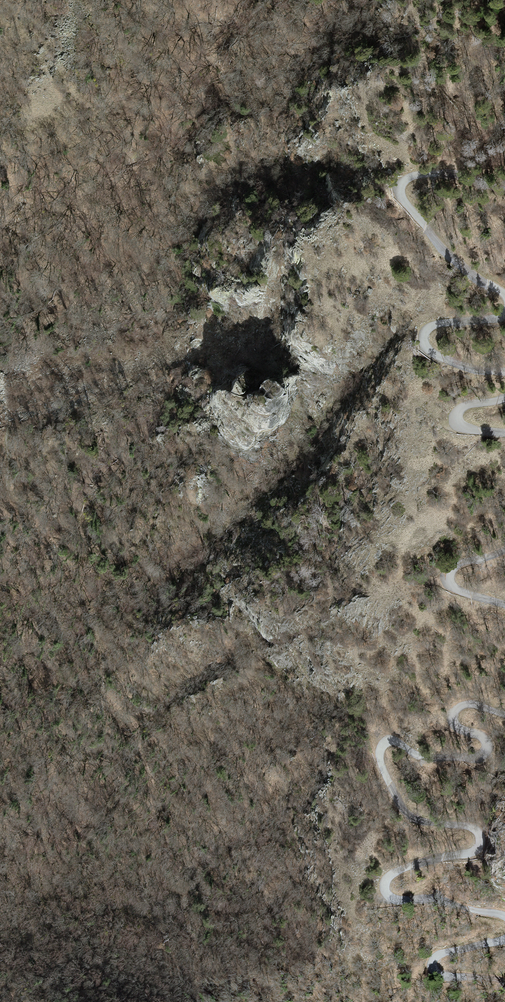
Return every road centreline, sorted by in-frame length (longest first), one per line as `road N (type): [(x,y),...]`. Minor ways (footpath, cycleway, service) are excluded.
road 1 (track): [(504,715),(478,704),(457,711),(459,729),(488,740),(488,757),(477,761),(433,761),(391,741),(383,755),(397,799),(418,821),(465,827),(481,845),(470,857),(398,875),(390,885),(396,900),(504,920)]
road 2 (track): [(504,315),(423,332),(432,353),(461,368),(504,371)]
road 3 (track): [(504,939),(448,954),(435,969),(504,983)]
road 4 (track): [(431,174),(412,177),(401,193),(463,265)]
road 5 (track): [(504,552),(464,565),(454,585),(504,607)]

